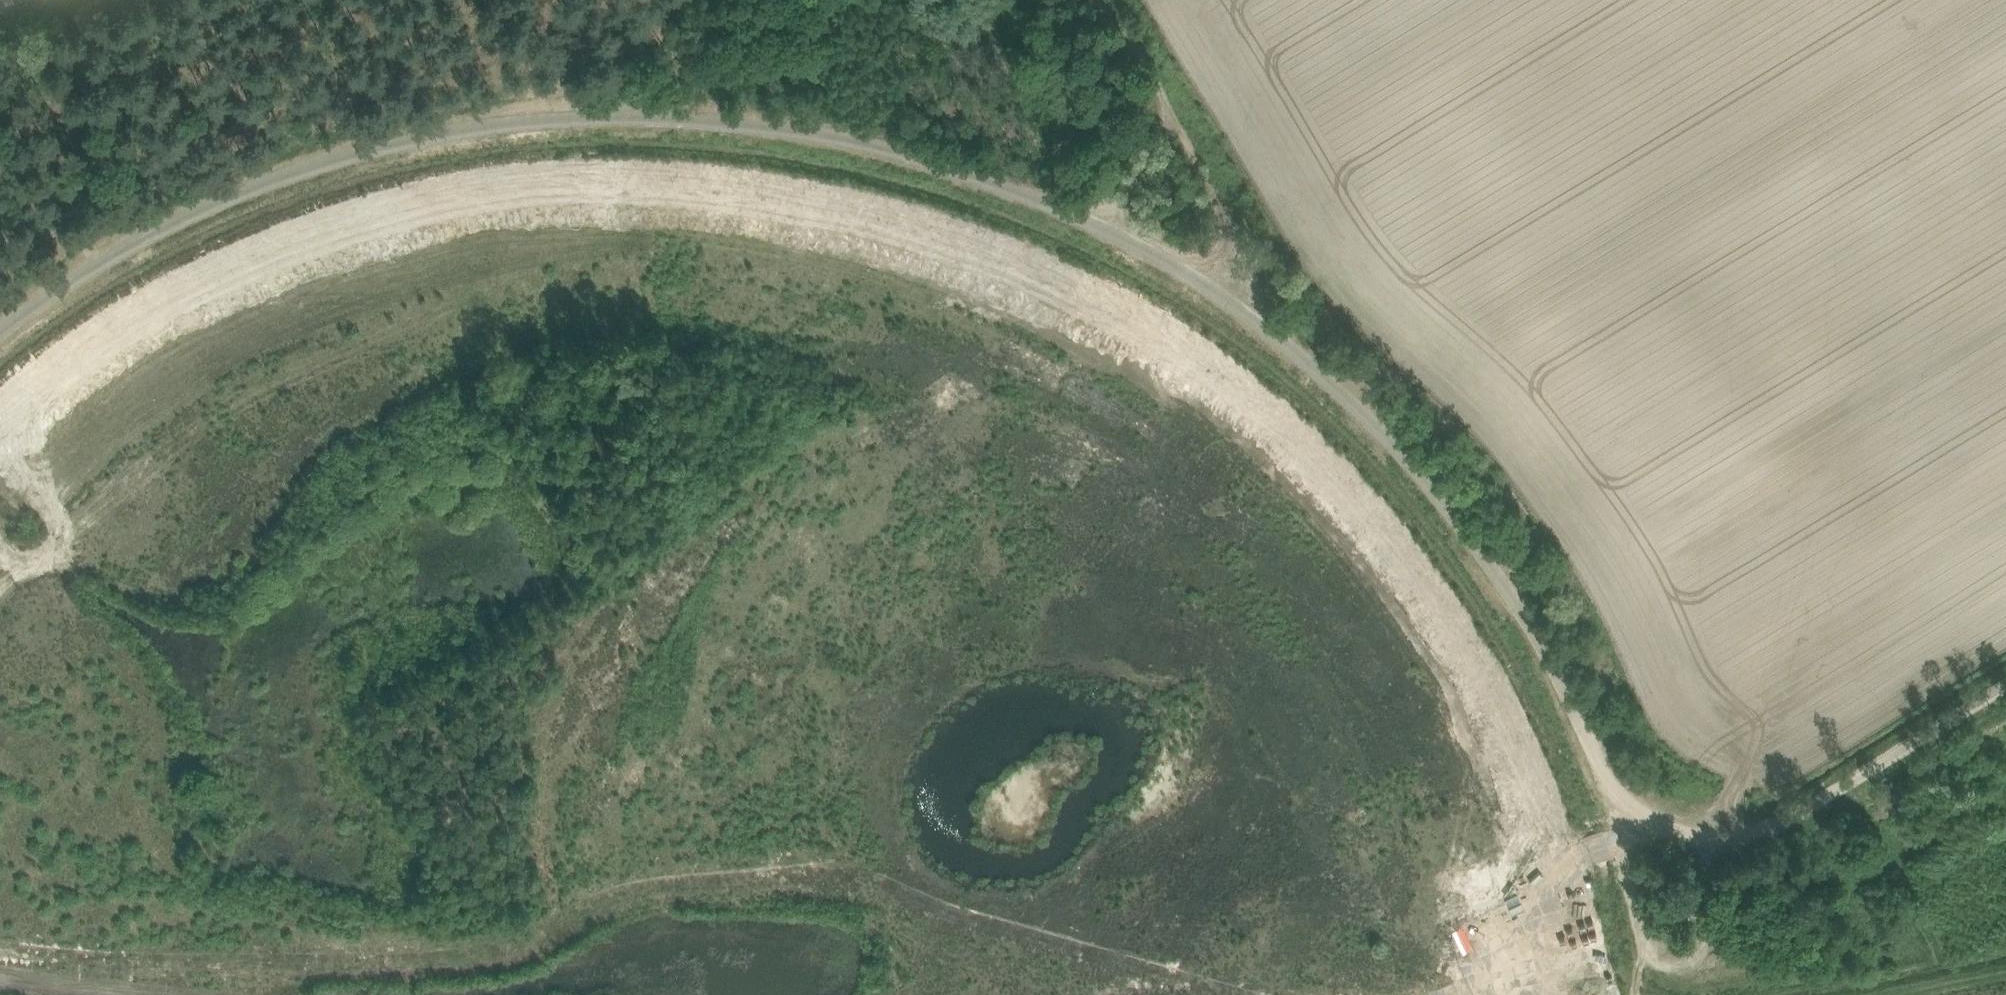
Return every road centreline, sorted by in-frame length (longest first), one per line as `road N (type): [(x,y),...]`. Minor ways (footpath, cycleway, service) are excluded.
road 1 (unclassified): [(0,339),(89,276),(236,201),(451,137),(615,121),(843,142),(1035,201),(1116,238),(1268,331),(1384,438),(1468,537),(1518,611),(1607,780),(1650,823),(1717,838),(1763,827),(2005,685)]
road 2 (track): [(1229,302),(1237,253),(1104,0)]

